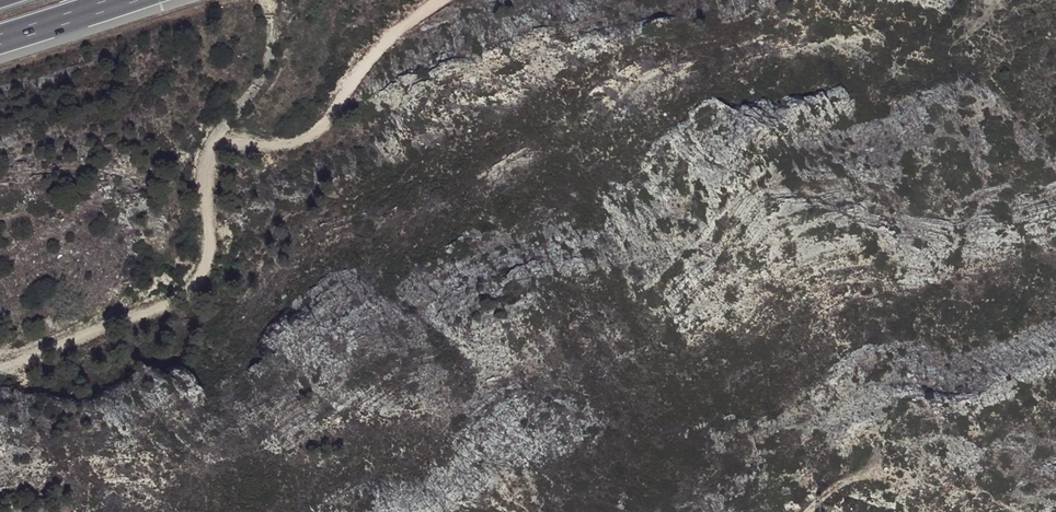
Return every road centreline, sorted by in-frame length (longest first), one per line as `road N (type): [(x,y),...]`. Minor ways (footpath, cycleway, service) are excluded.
road 1 (track): [(439,0),(396,36),(306,140),(283,147),(233,135),(214,140),(201,181),(209,260),(180,300),(33,361),(0,367)]
road 2 (motorway): [(0,38),(117,0)]

